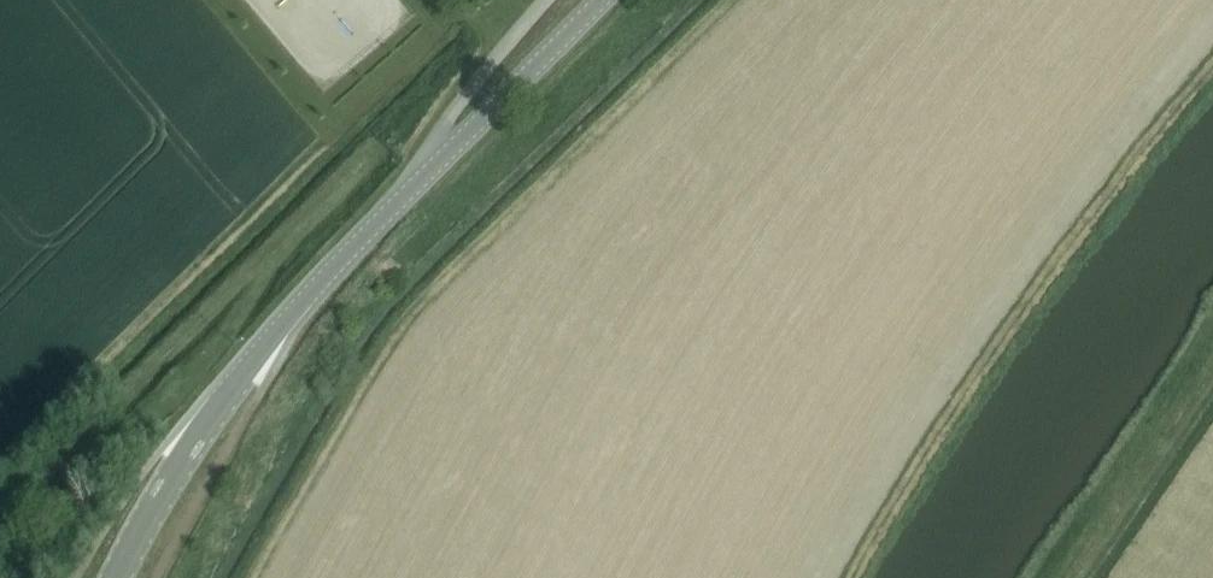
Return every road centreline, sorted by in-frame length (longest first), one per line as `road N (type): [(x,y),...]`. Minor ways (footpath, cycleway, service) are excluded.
road 1 (tertiary): [(110,577),(192,433),(281,320),(602,0)]

